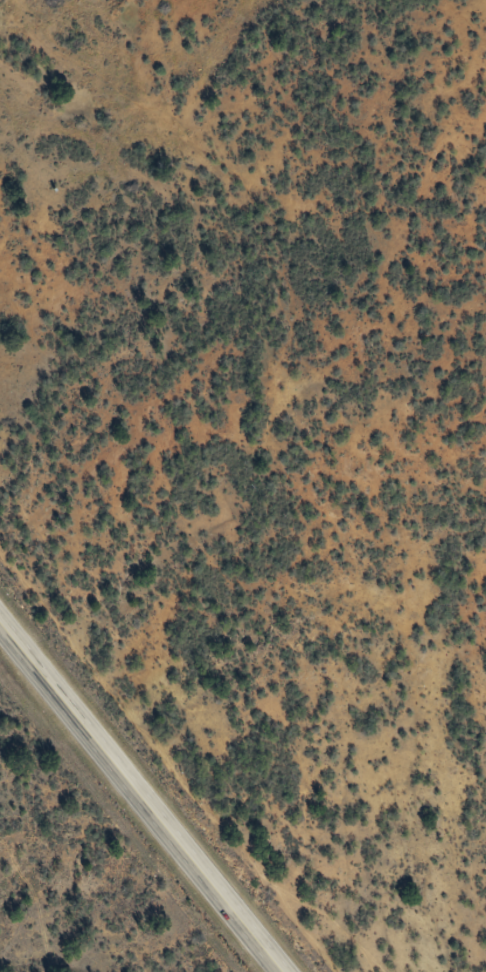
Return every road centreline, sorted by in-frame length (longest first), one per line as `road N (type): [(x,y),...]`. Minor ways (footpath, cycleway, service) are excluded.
road 1 (trunk): [(0,619),(286,971)]

